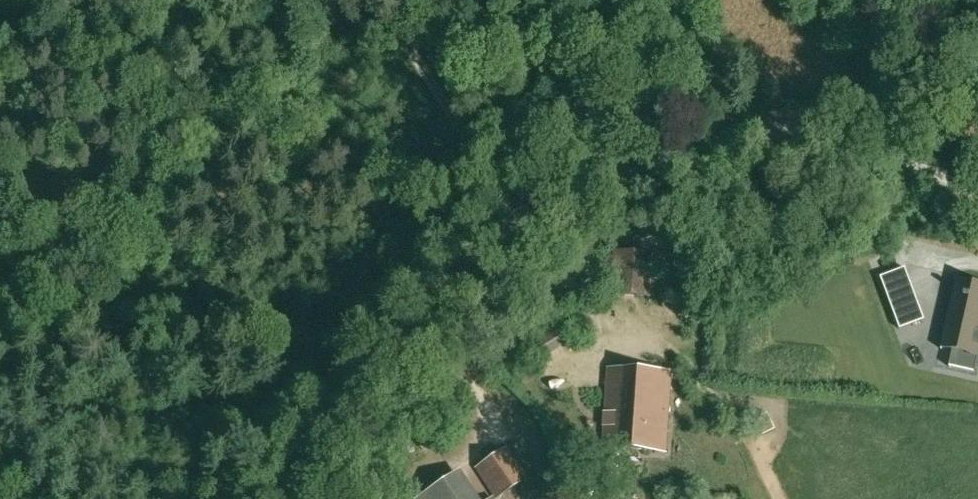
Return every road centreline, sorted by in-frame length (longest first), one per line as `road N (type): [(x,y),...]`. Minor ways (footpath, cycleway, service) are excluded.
road 1 (unclassified): [(253,498),(497,200),(977,46)]
road 2 (track): [(382,0),(497,200)]

